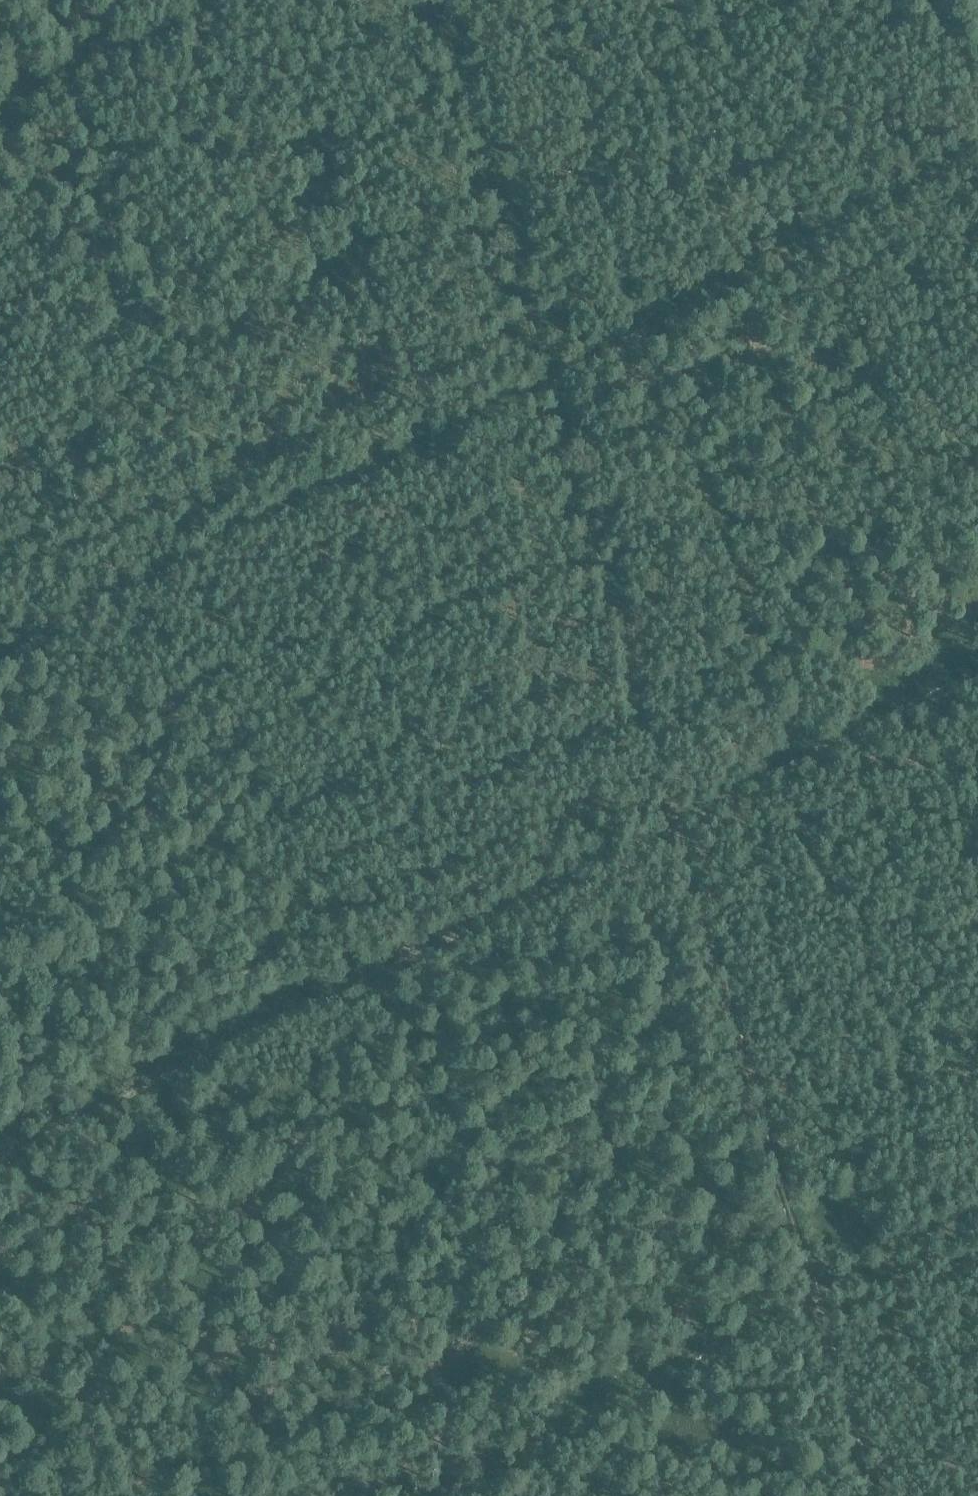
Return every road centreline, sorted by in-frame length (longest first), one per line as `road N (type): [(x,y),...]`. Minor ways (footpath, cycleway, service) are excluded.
road 1 (track): [(435,0),(870,1495)]

